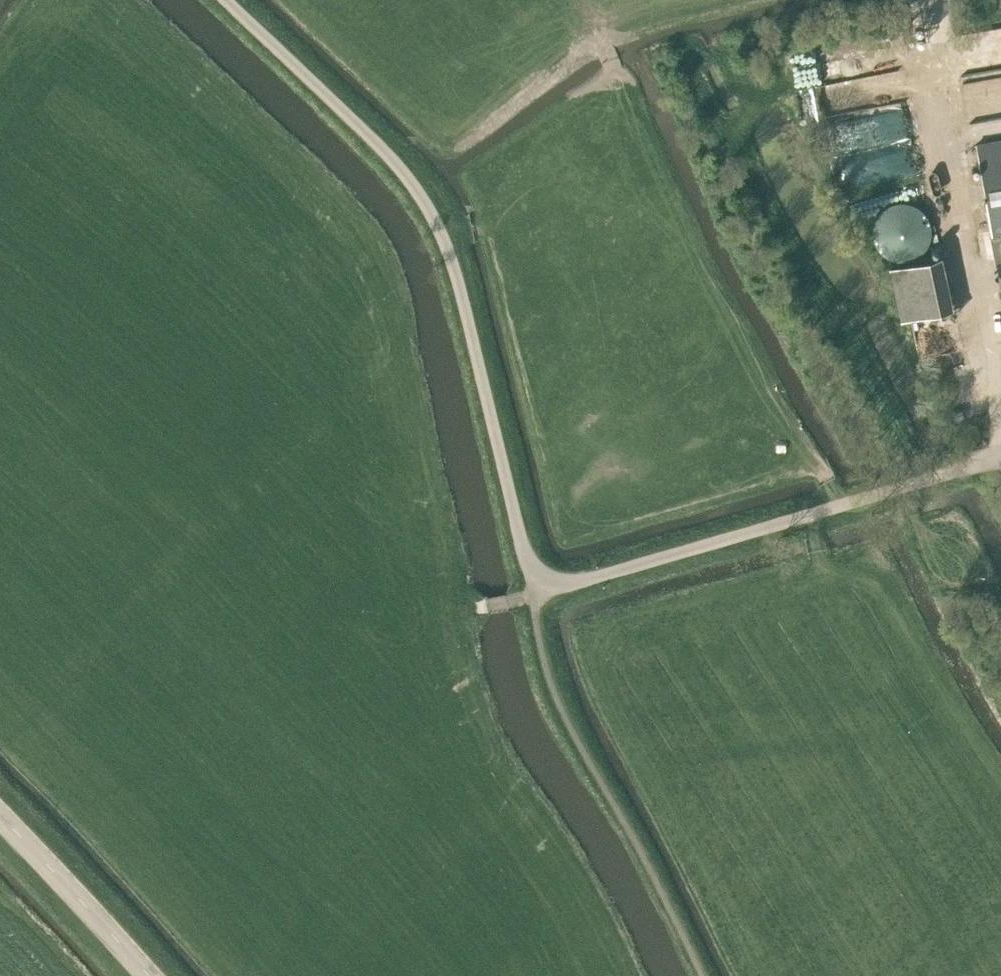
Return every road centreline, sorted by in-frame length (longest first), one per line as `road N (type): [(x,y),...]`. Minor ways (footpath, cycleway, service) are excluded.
road 1 (unclassified): [(543,579),(520,540),(457,281),(424,202),(382,149),(227,0)]
road 2 (tertiary): [(148,975),(0,815)]

